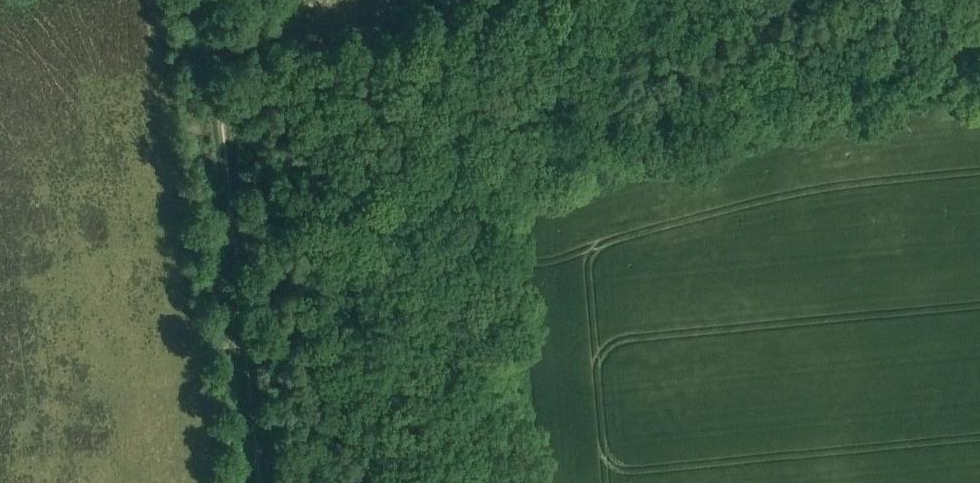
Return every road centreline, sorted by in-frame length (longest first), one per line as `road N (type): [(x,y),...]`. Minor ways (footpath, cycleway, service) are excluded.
road 1 (track): [(209,0),(263,482)]

